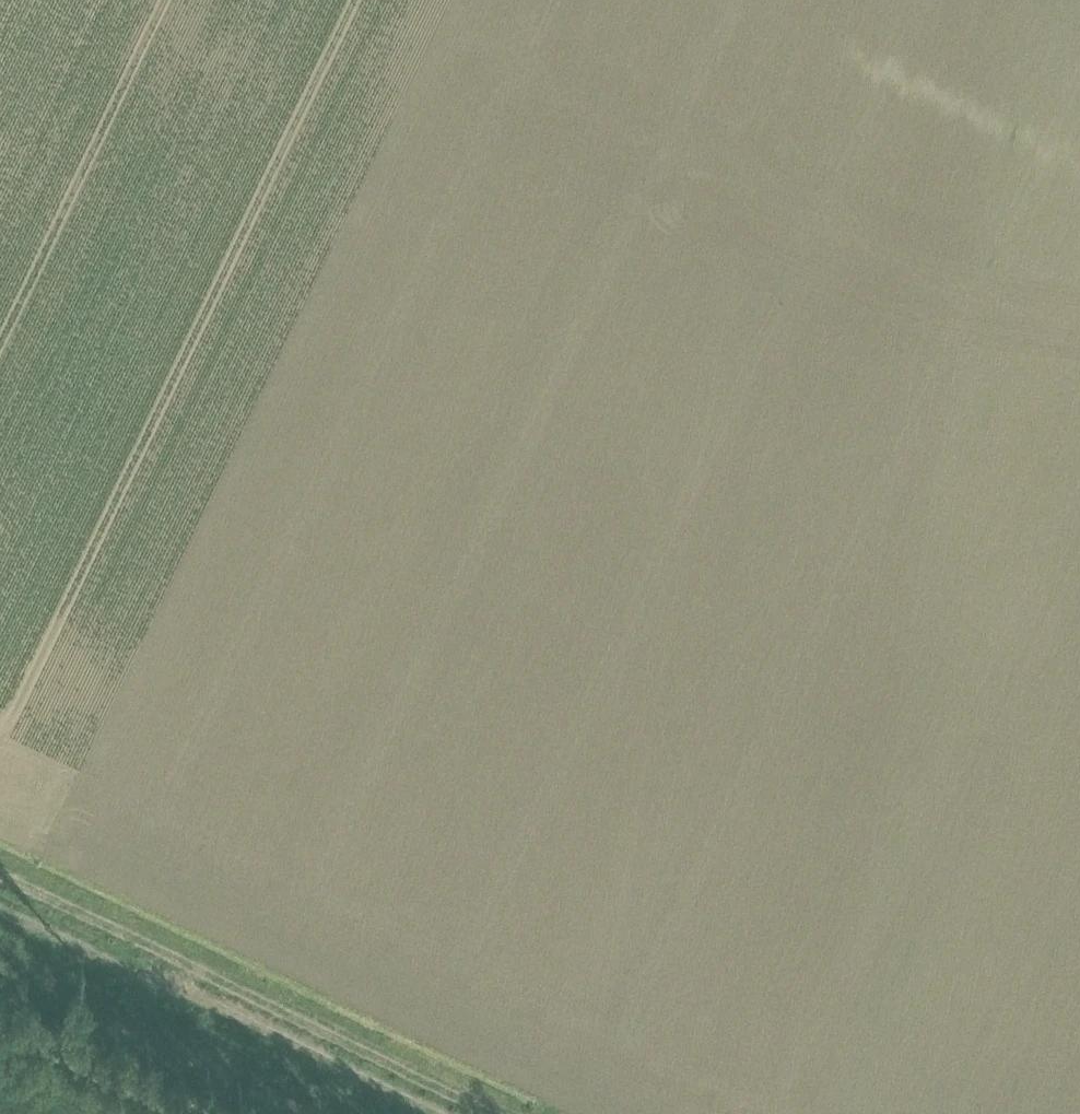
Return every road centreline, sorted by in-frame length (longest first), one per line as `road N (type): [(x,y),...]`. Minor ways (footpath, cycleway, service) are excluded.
road 1 (track): [(483,1113),(0,879)]

